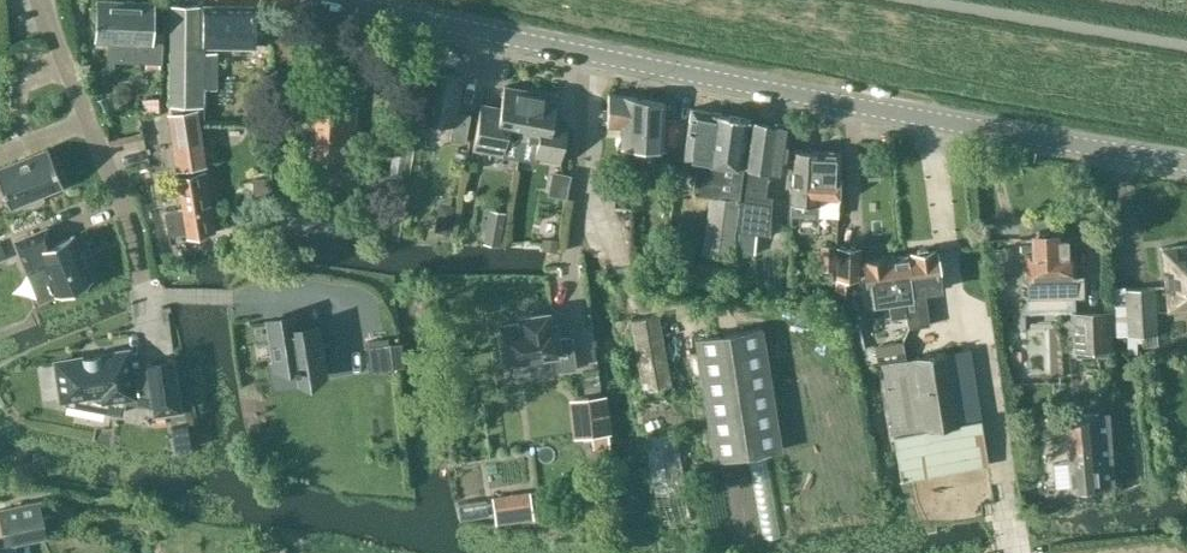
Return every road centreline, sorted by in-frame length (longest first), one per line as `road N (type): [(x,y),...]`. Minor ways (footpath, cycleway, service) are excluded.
road 1 (tertiary): [(340,0),(939,124),(1186,163)]
road 2 (residential): [(40,0),(131,214),(140,270)]

